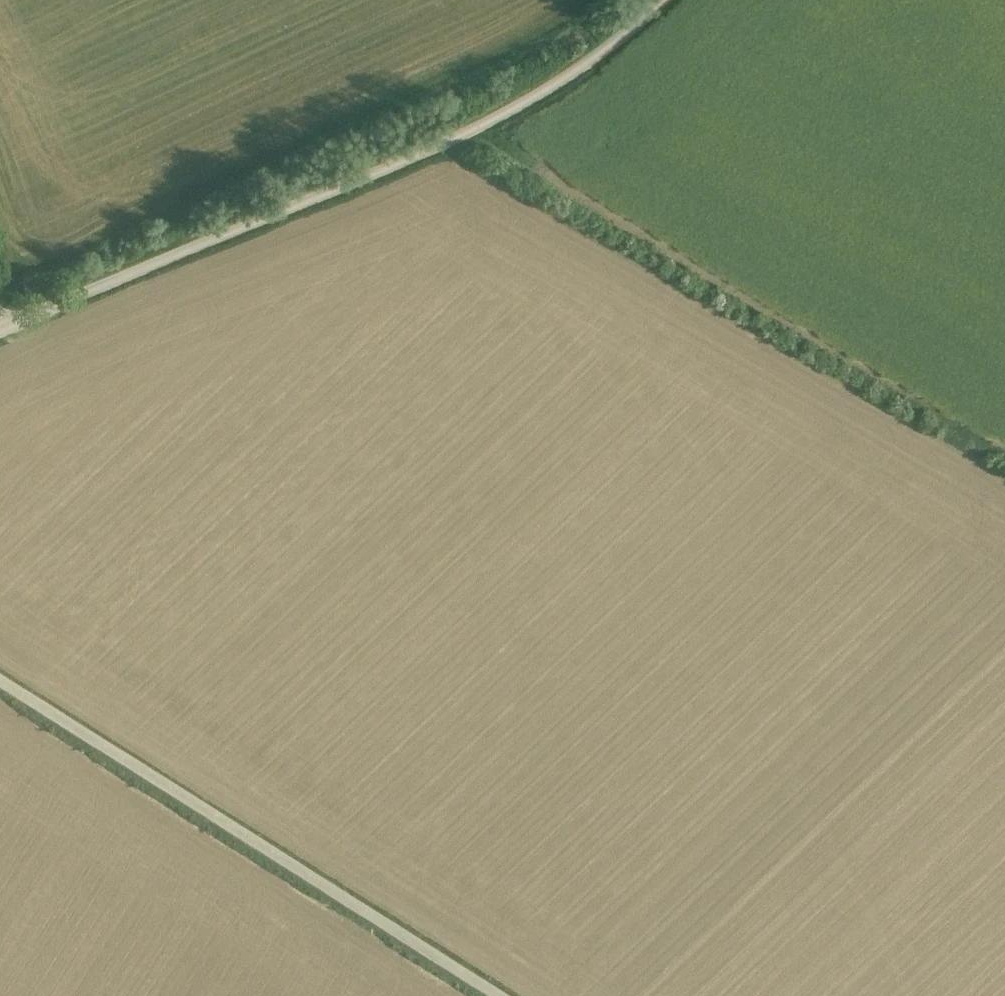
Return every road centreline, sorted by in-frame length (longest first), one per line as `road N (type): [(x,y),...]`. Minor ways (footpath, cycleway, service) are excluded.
road 1 (unclassified): [(659,0),(574,77),(374,178),(0,331)]
road 2 (track): [(0,680),(498,995)]

